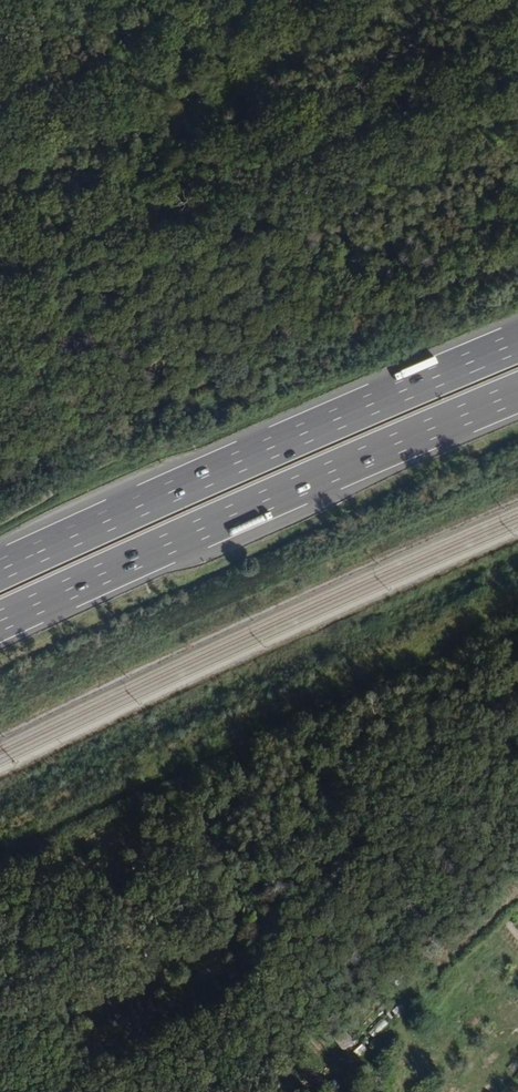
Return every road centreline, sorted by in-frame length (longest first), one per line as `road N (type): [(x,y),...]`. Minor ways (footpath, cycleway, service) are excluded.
road 1 (motorway): [(0,623),(517,394)]
road 2 (motorway): [(517,342),(0,569)]
road 3 (track): [(169,755),(517,612)]
road 4 (track): [(0,228),(63,433)]

